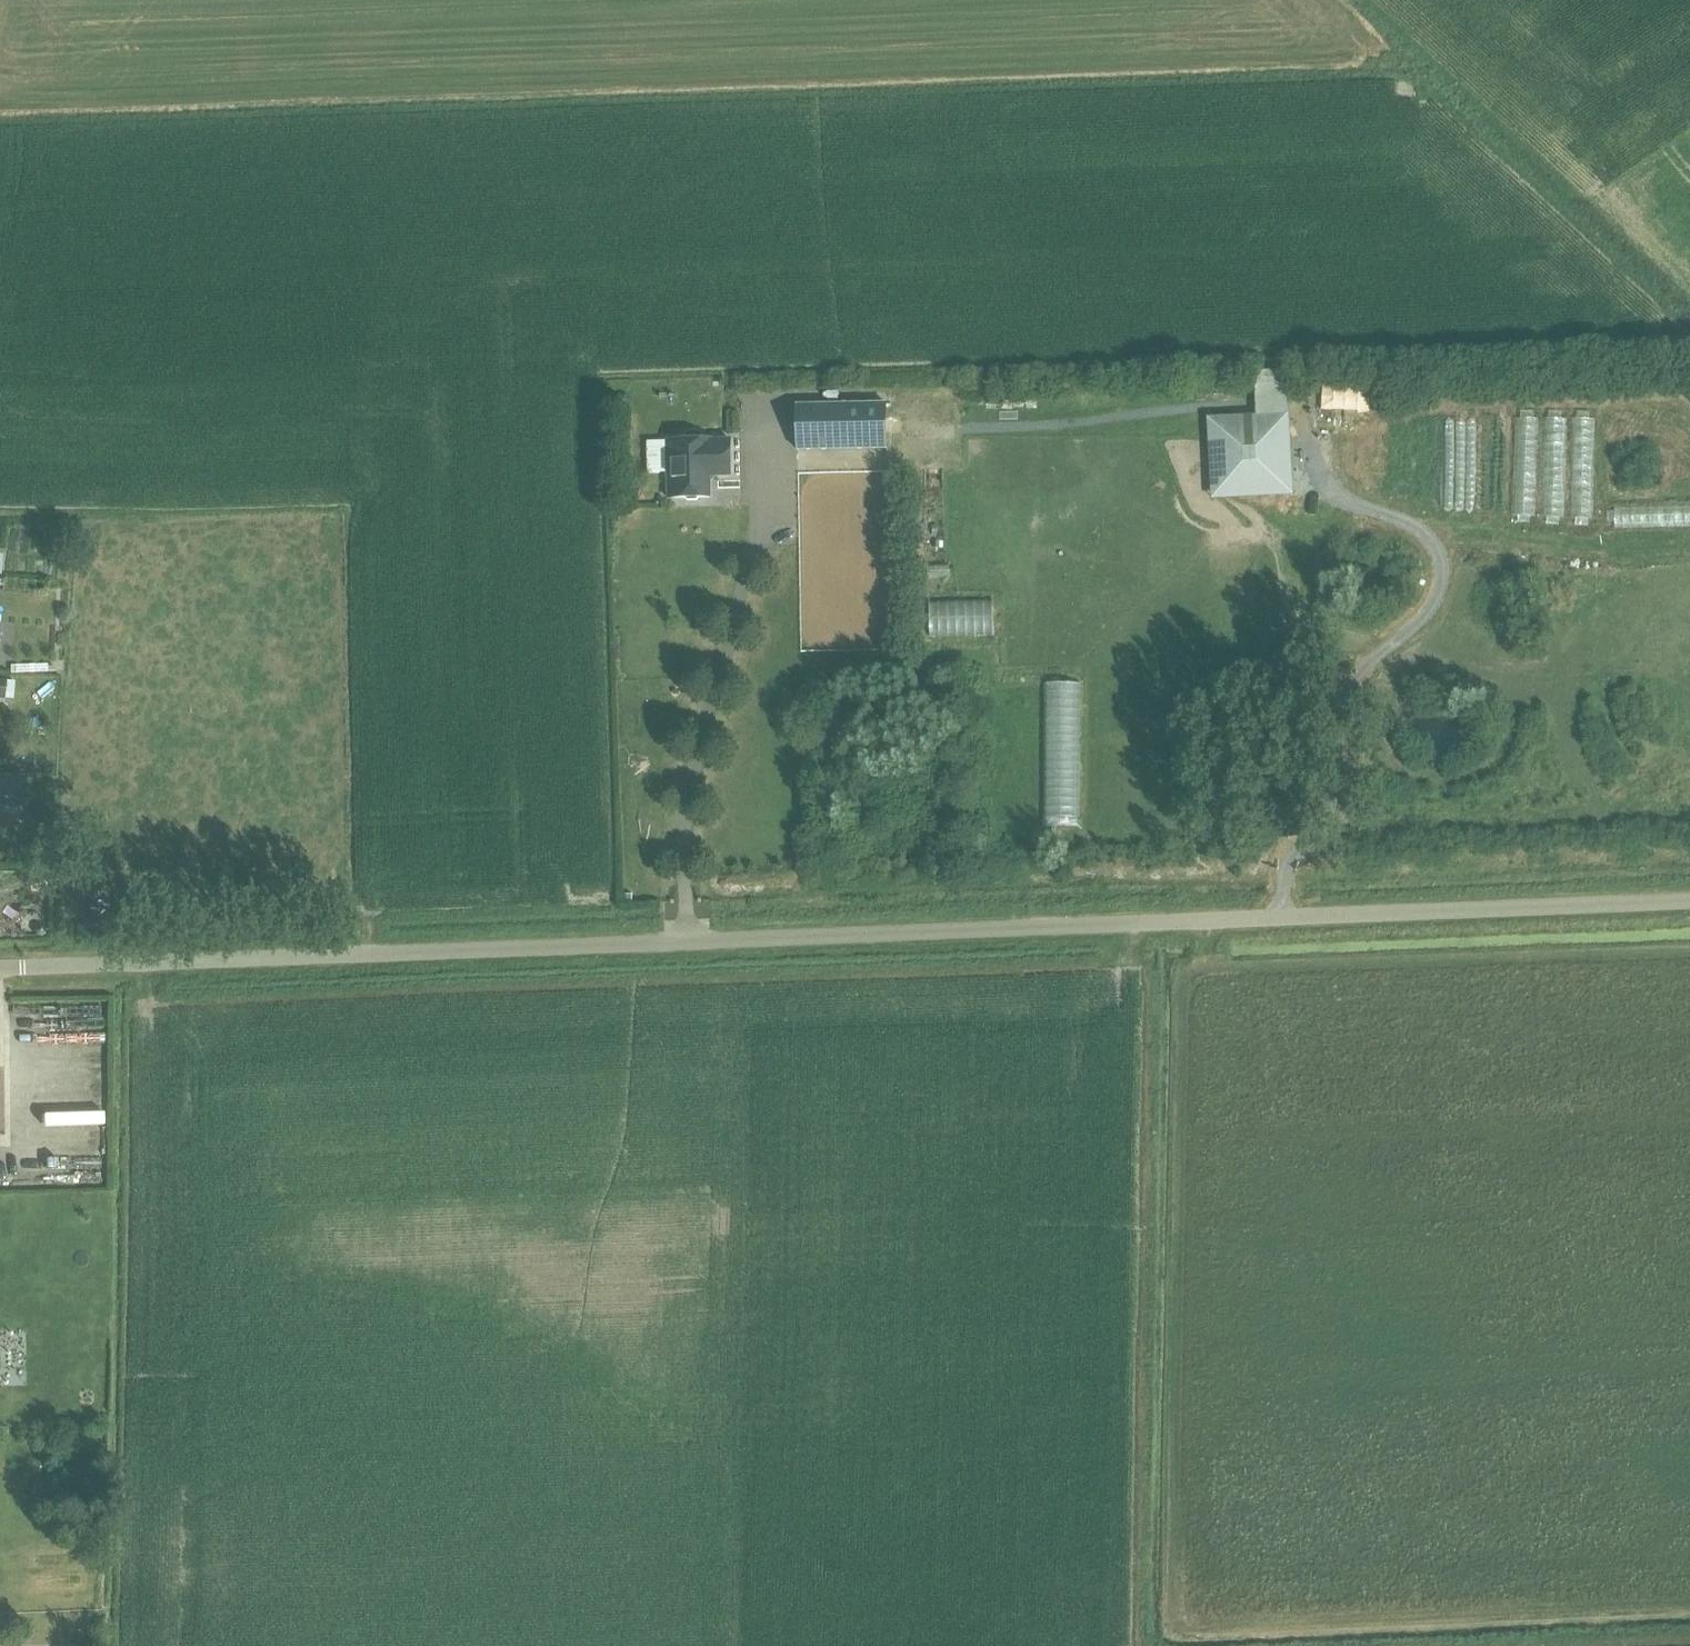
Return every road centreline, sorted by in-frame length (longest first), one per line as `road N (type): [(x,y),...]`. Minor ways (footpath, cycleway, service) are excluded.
road 1 (unclassified): [(25,967),(1689,901)]

